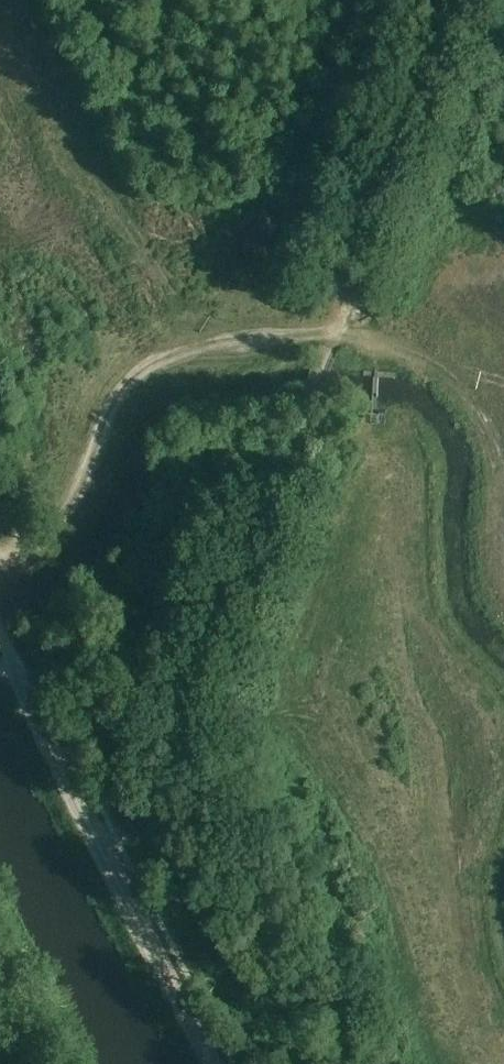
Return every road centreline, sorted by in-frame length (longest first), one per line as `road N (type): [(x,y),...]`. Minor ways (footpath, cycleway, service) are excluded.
road 1 (track): [(0,561),(64,513),(86,468),(101,410),(131,376),(153,362),(230,343),(339,334),(177,275),(140,240),(90,163)]
road 2 (track): [(339,334),(187,759),(128,858)]
road 3 (track): [(221,1063),(0,638)]
road 4 (track): [(460,0),(339,334)]

